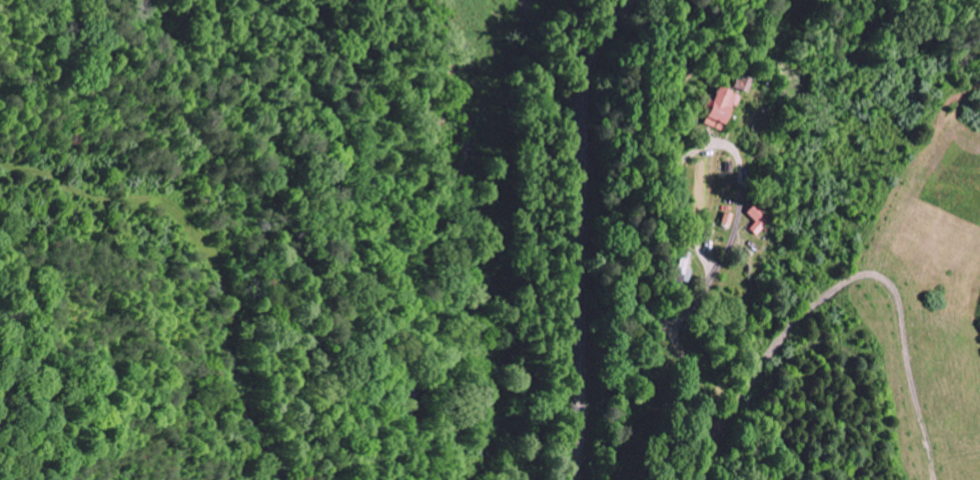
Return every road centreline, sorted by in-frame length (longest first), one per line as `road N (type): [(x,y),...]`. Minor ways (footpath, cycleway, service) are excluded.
road 1 (tertiary): [(570,479),(581,94),(600,39),(631,0)]
road 2 (residential): [(722,479),(643,312),(612,267),(579,134)]

